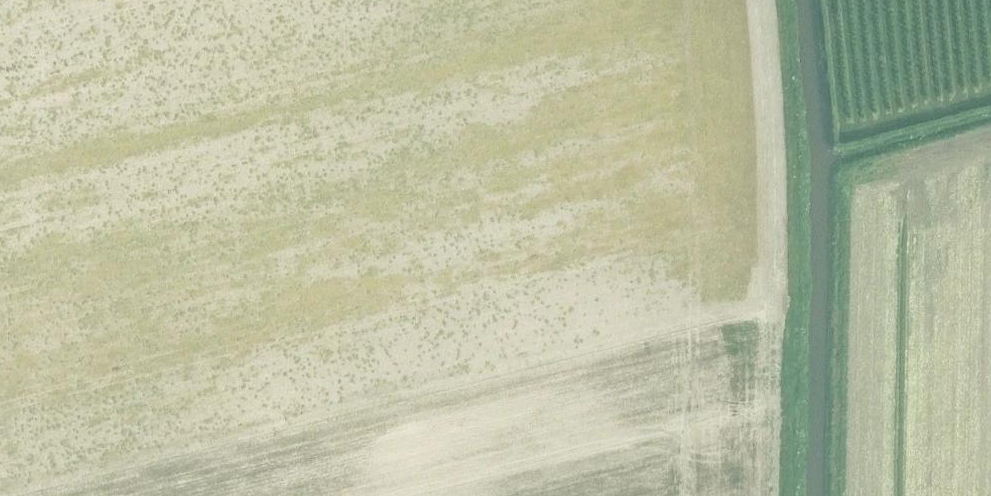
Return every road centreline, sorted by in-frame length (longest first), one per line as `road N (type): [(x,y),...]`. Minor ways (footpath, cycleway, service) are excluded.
road 1 (track): [(790,495),(798,157),(783,0)]

